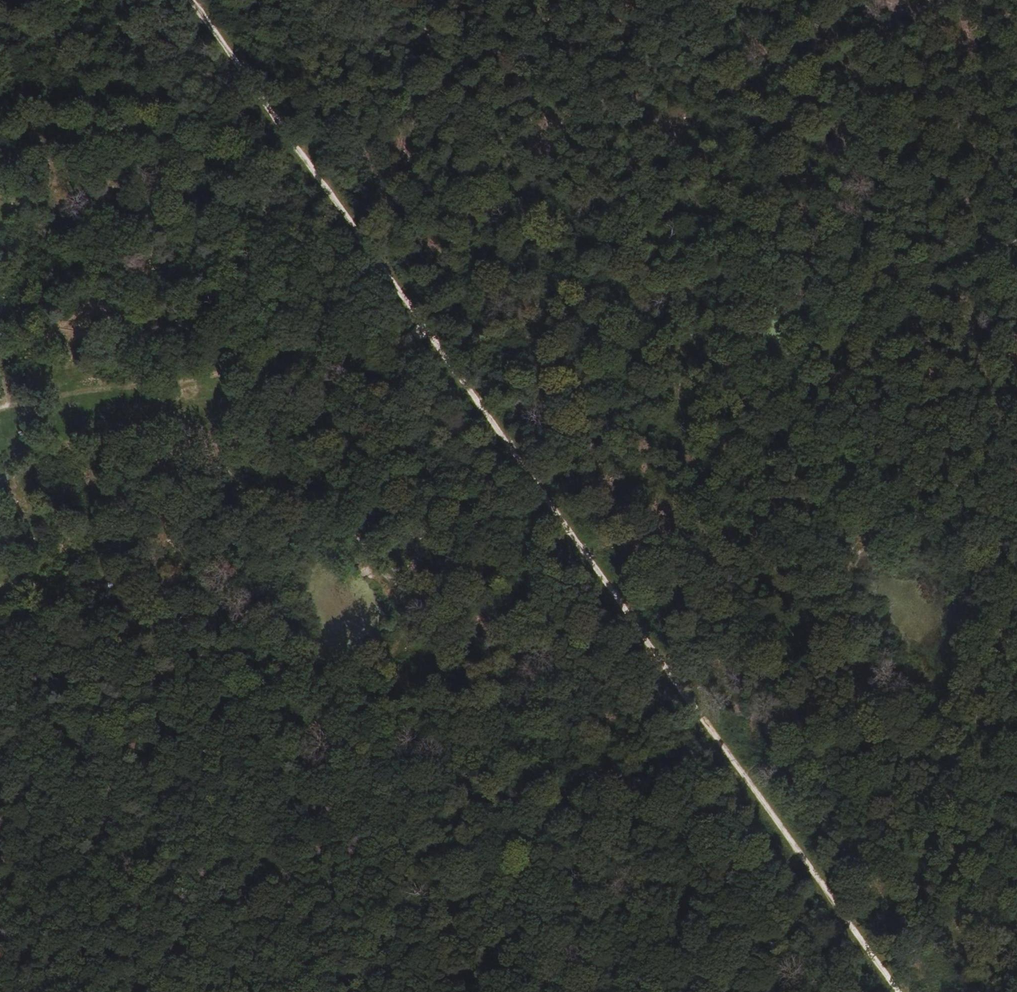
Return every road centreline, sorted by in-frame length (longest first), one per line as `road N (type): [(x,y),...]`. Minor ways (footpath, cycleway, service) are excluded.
road 1 (track): [(901,991),(195,0)]

